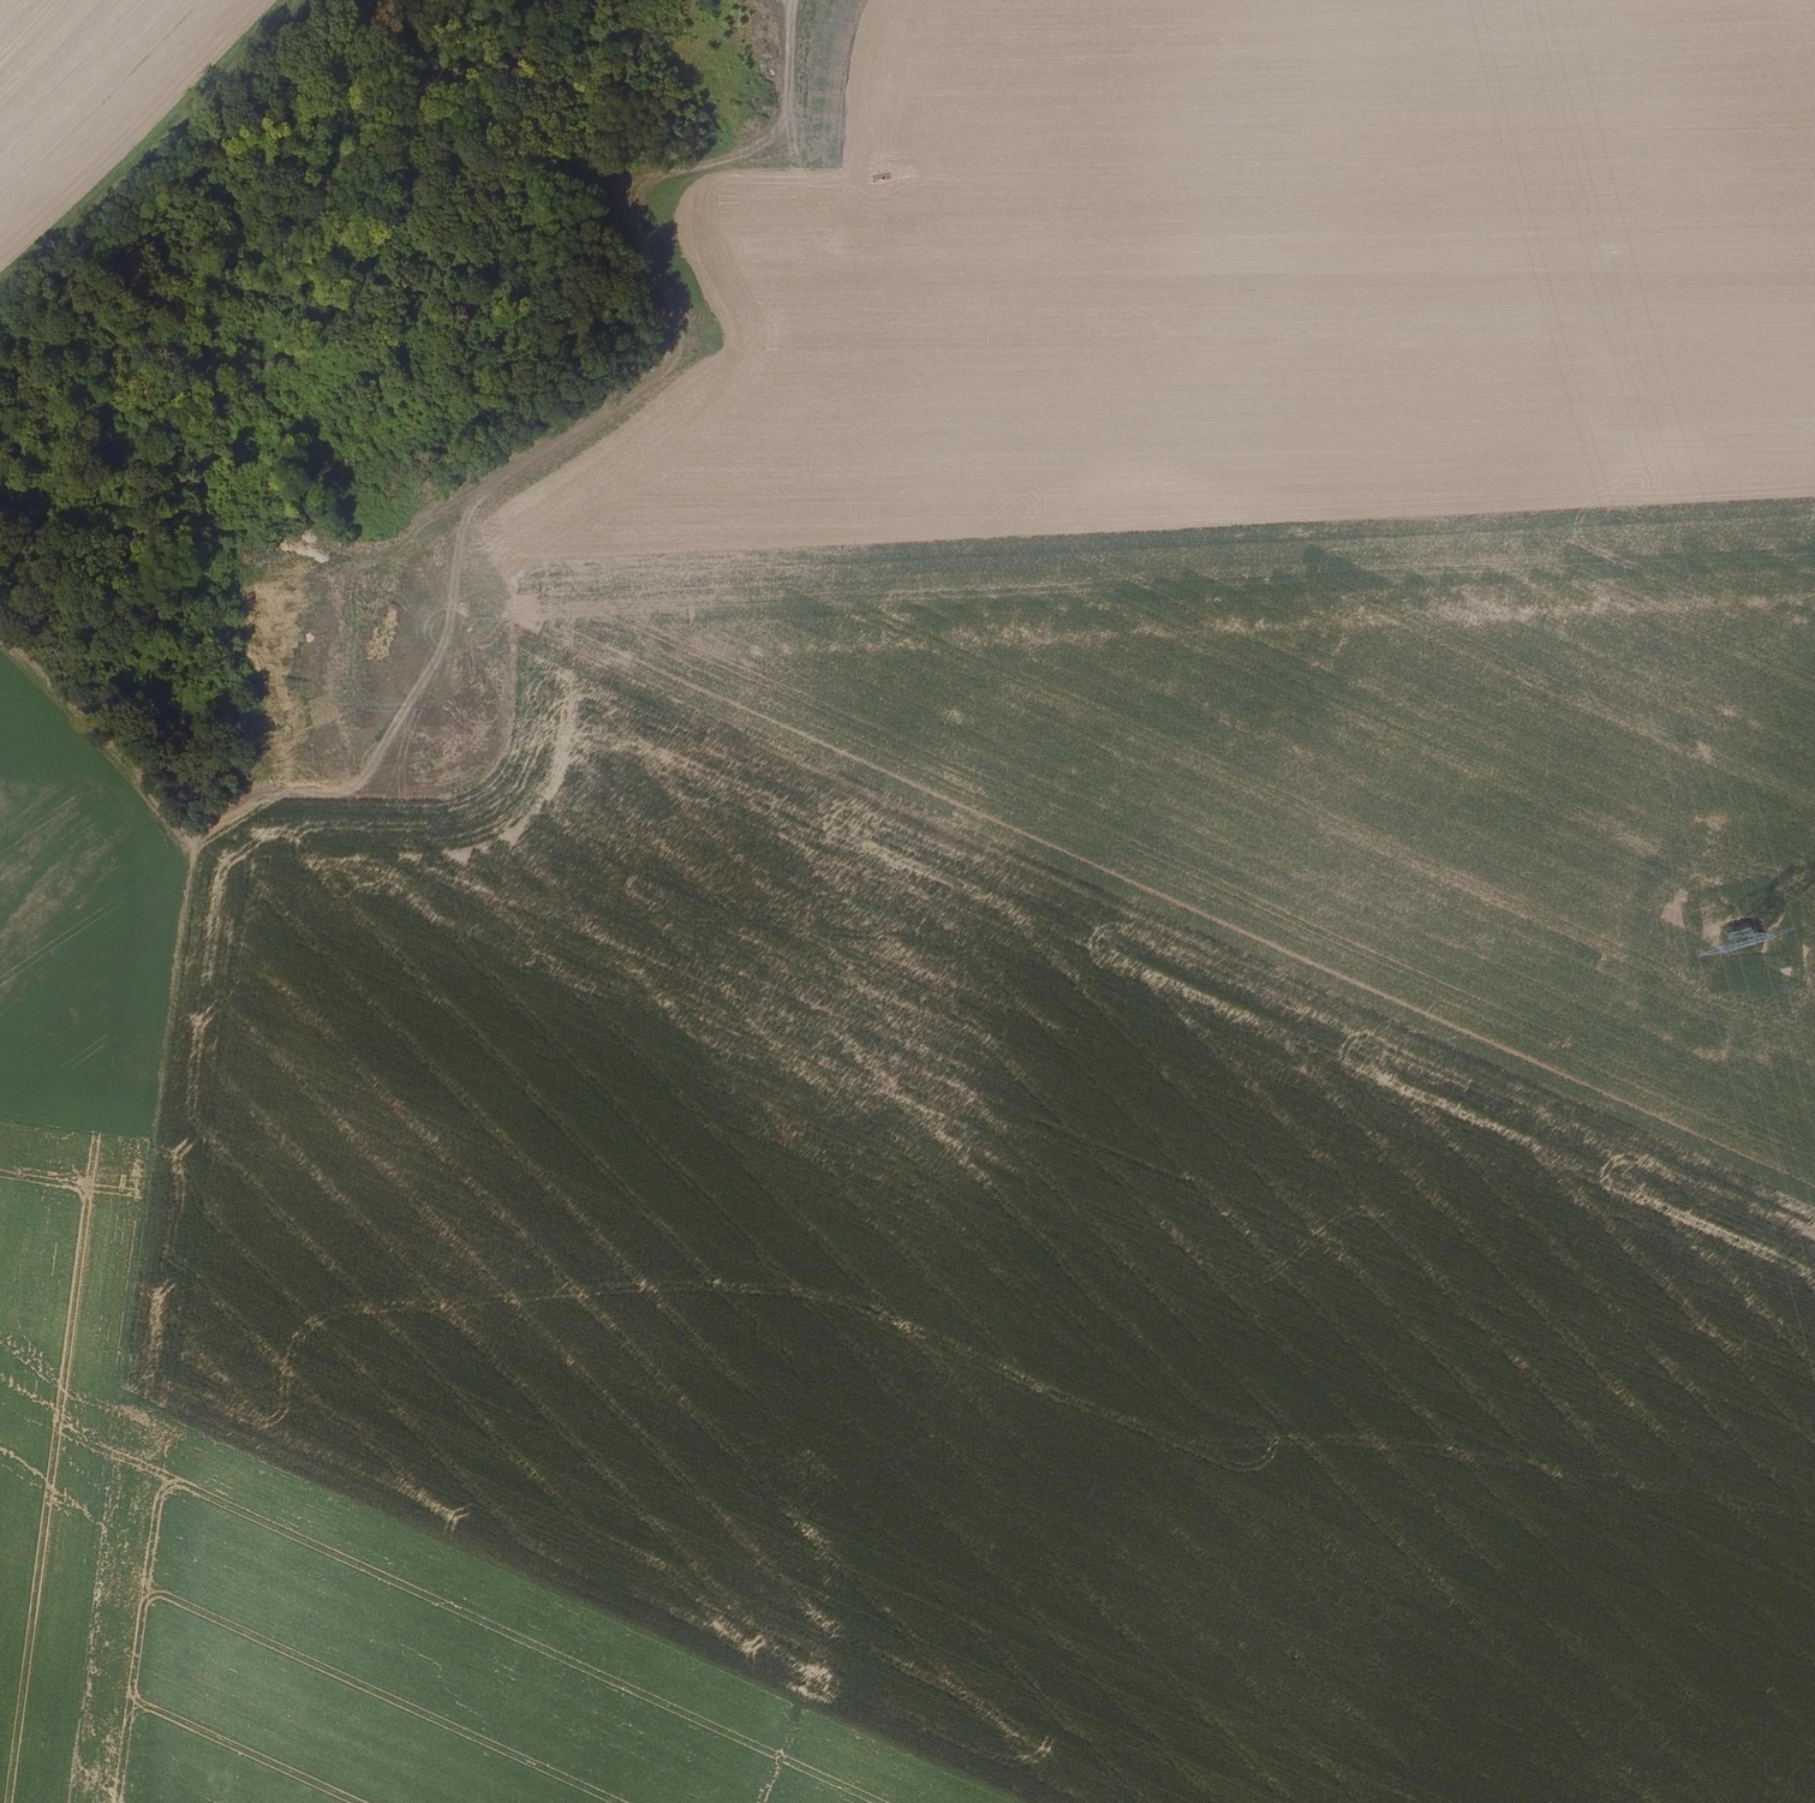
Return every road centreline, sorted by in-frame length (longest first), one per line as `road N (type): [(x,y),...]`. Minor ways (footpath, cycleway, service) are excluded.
road 1 (track): [(0,296),(293,0)]
road 2 (track): [(799,0),(784,142)]

